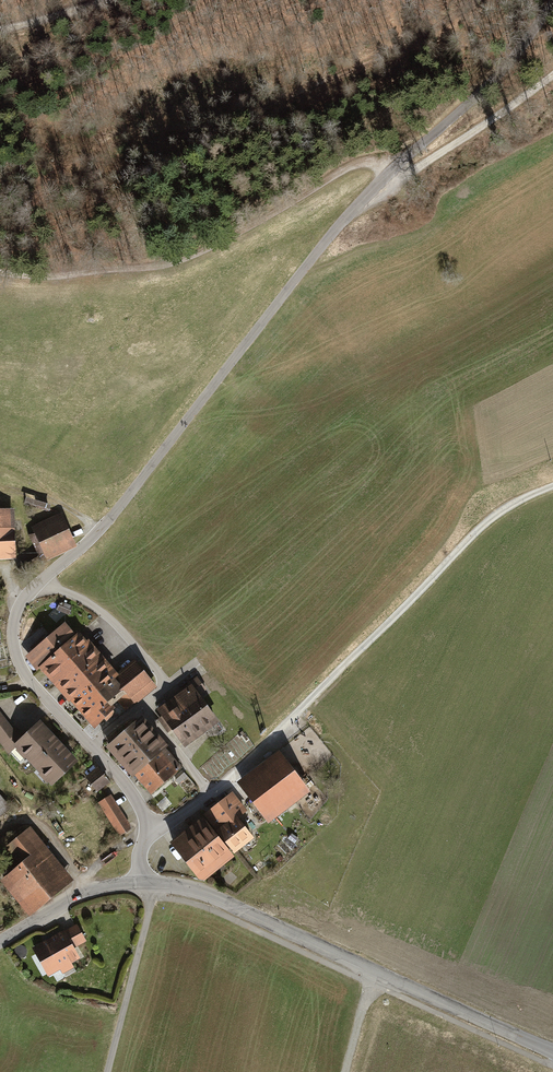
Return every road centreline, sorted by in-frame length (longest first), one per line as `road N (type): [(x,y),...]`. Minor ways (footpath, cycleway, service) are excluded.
road 1 (unclassified): [(552,6),(491,85),(392,171),(308,263),(108,523),(25,596),(14,620),(17,661),(126,784),(144,815),(143,884)]
road 2 (unclassified): [(143,884),(235,907),(552,1052)]
road 3 (track): [(392,171),(361,161),(208,248),(155,269),(0,275)]
road 4 (track): [(552,79),(468,141),(383,181)]
road 5 (track): [(107,1071),(146,923),(143,884)]
road 6 (unclassified): [(0,940),(85,893),(143,884)]

